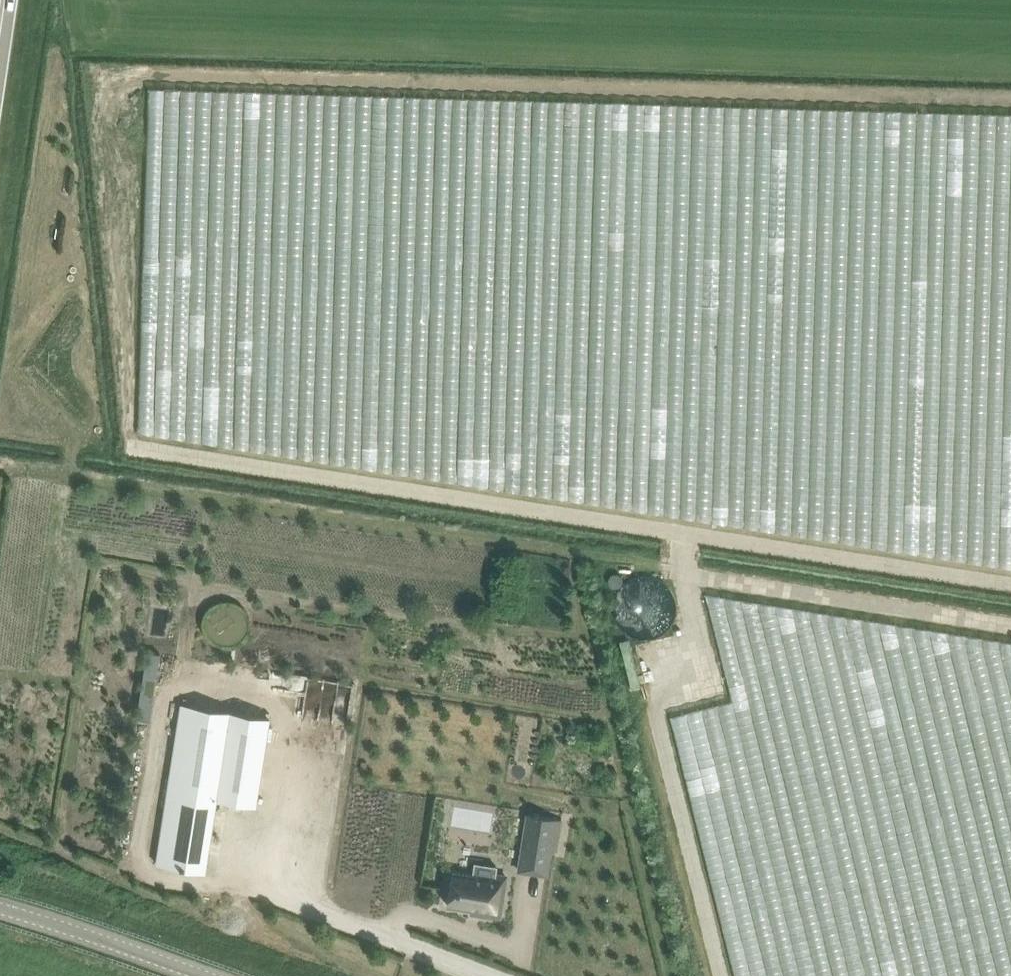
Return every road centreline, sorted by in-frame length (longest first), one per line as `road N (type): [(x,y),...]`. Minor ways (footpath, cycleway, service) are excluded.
road 1 (unclassified): [(227,975),(0,910)]

